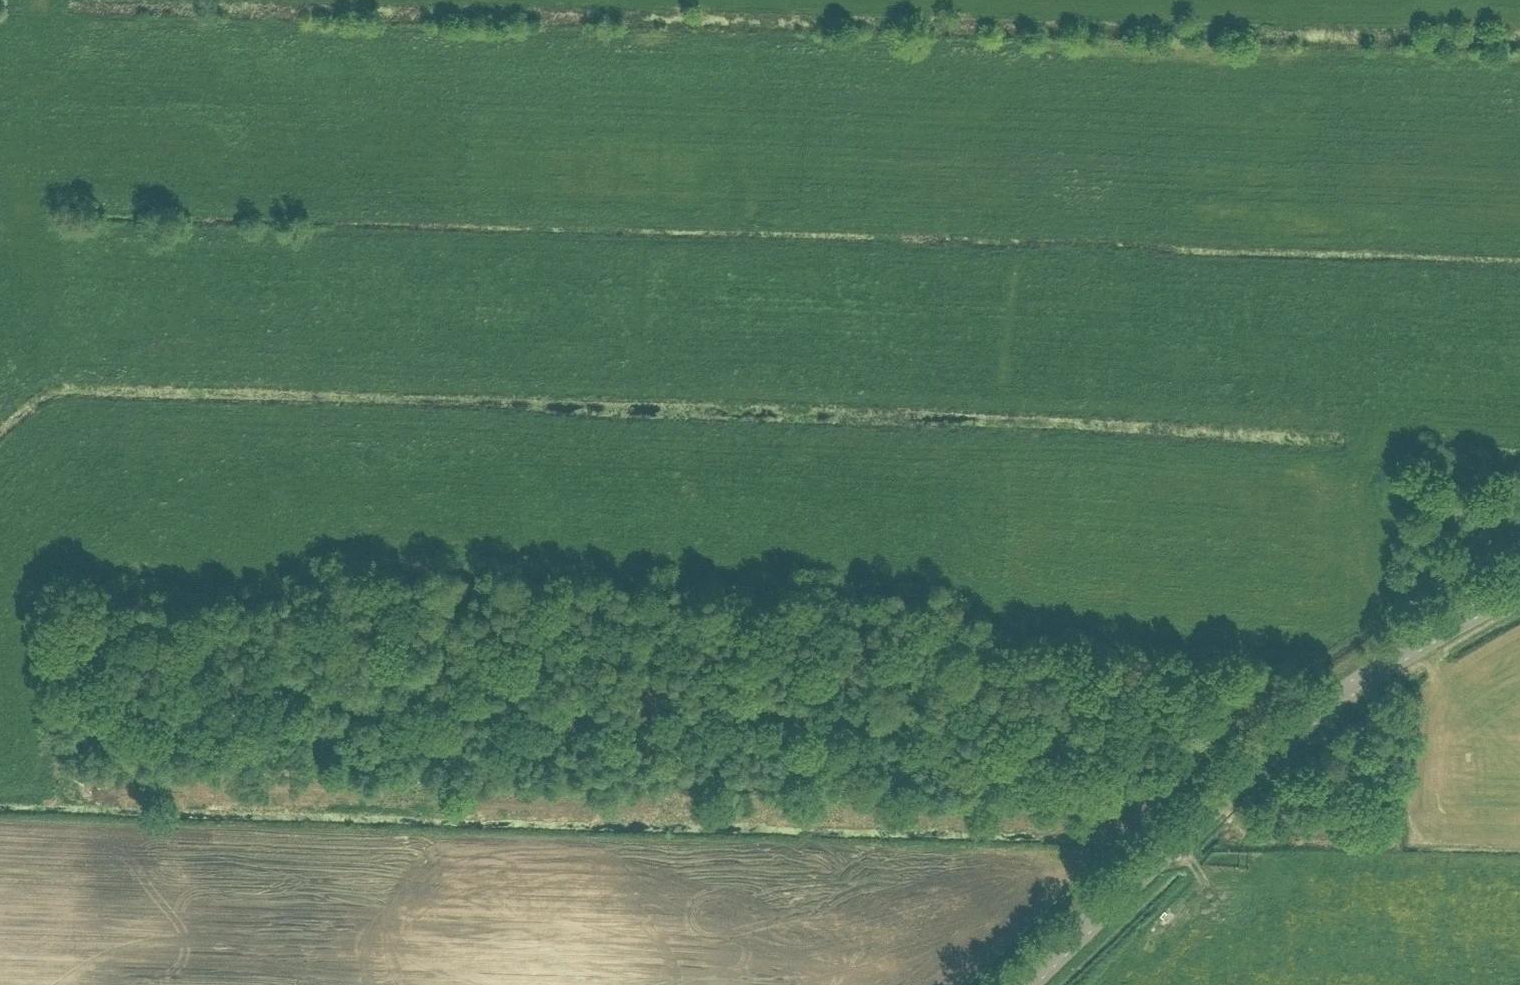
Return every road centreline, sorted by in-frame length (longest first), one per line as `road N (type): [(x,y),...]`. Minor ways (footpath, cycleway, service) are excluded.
road 1 (tertiary): [(1030,984),(1269,763),(1424,642),(1519,587)]

